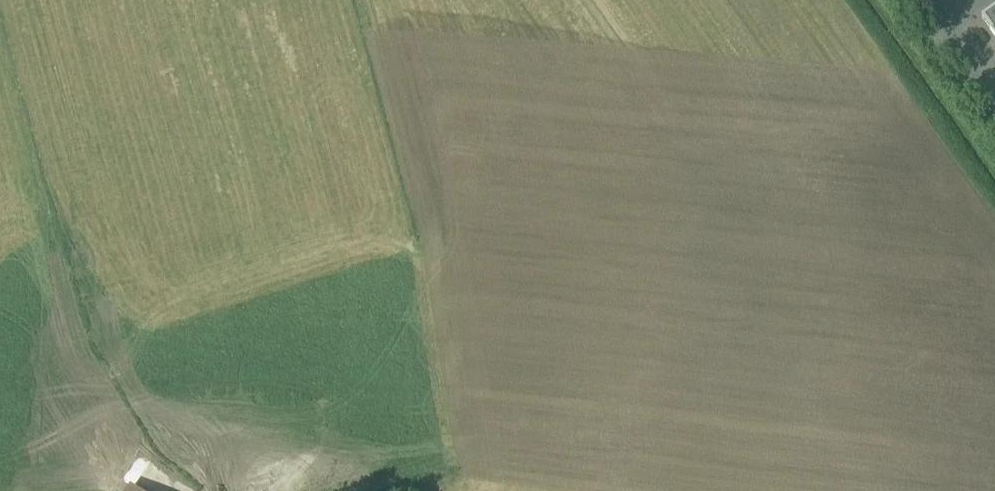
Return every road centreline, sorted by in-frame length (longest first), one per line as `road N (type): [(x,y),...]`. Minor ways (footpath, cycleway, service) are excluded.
road 1 (unclassified): [(994,102),(923,0)]

